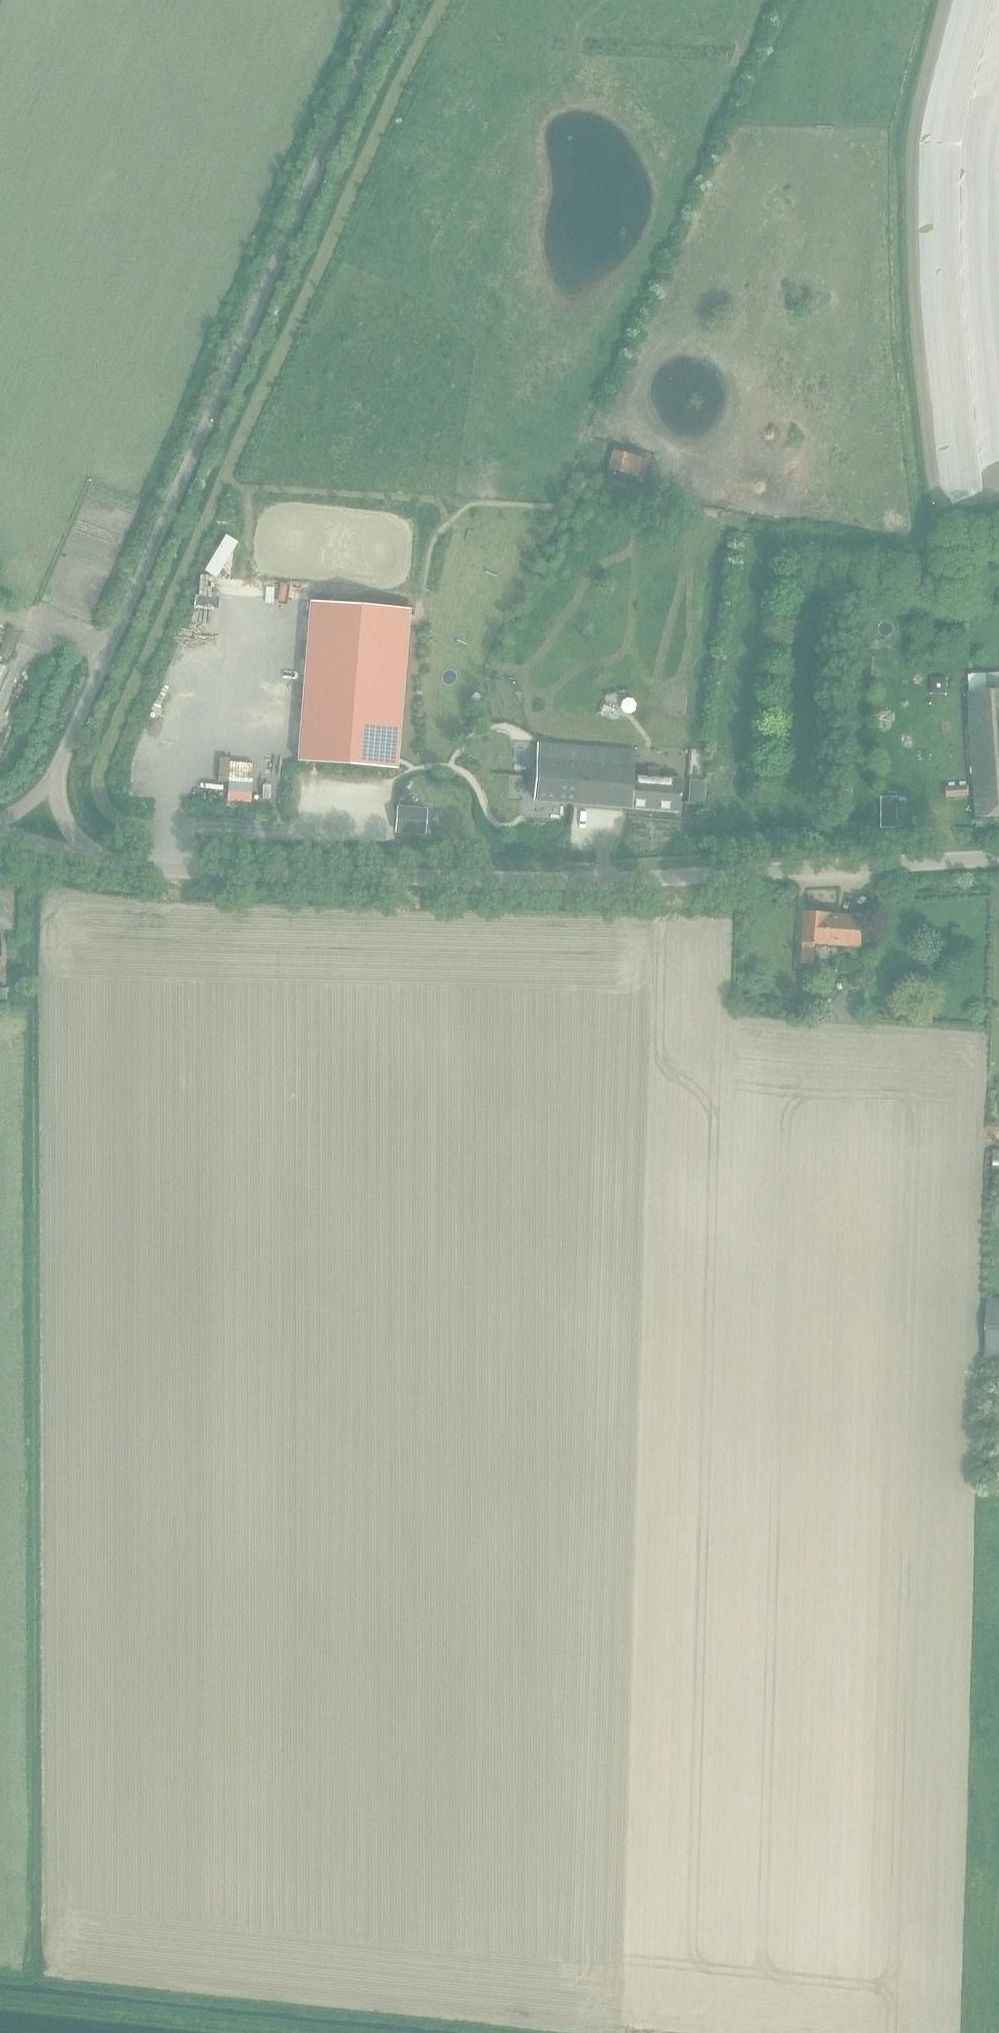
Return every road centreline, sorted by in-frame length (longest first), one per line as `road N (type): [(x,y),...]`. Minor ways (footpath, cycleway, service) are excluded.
road 1 (unclassified): [(83,852),(289,877),(676,874),(998,855)]
road 2 (unclassified): [(54,775),(371,33),(391,0)]

